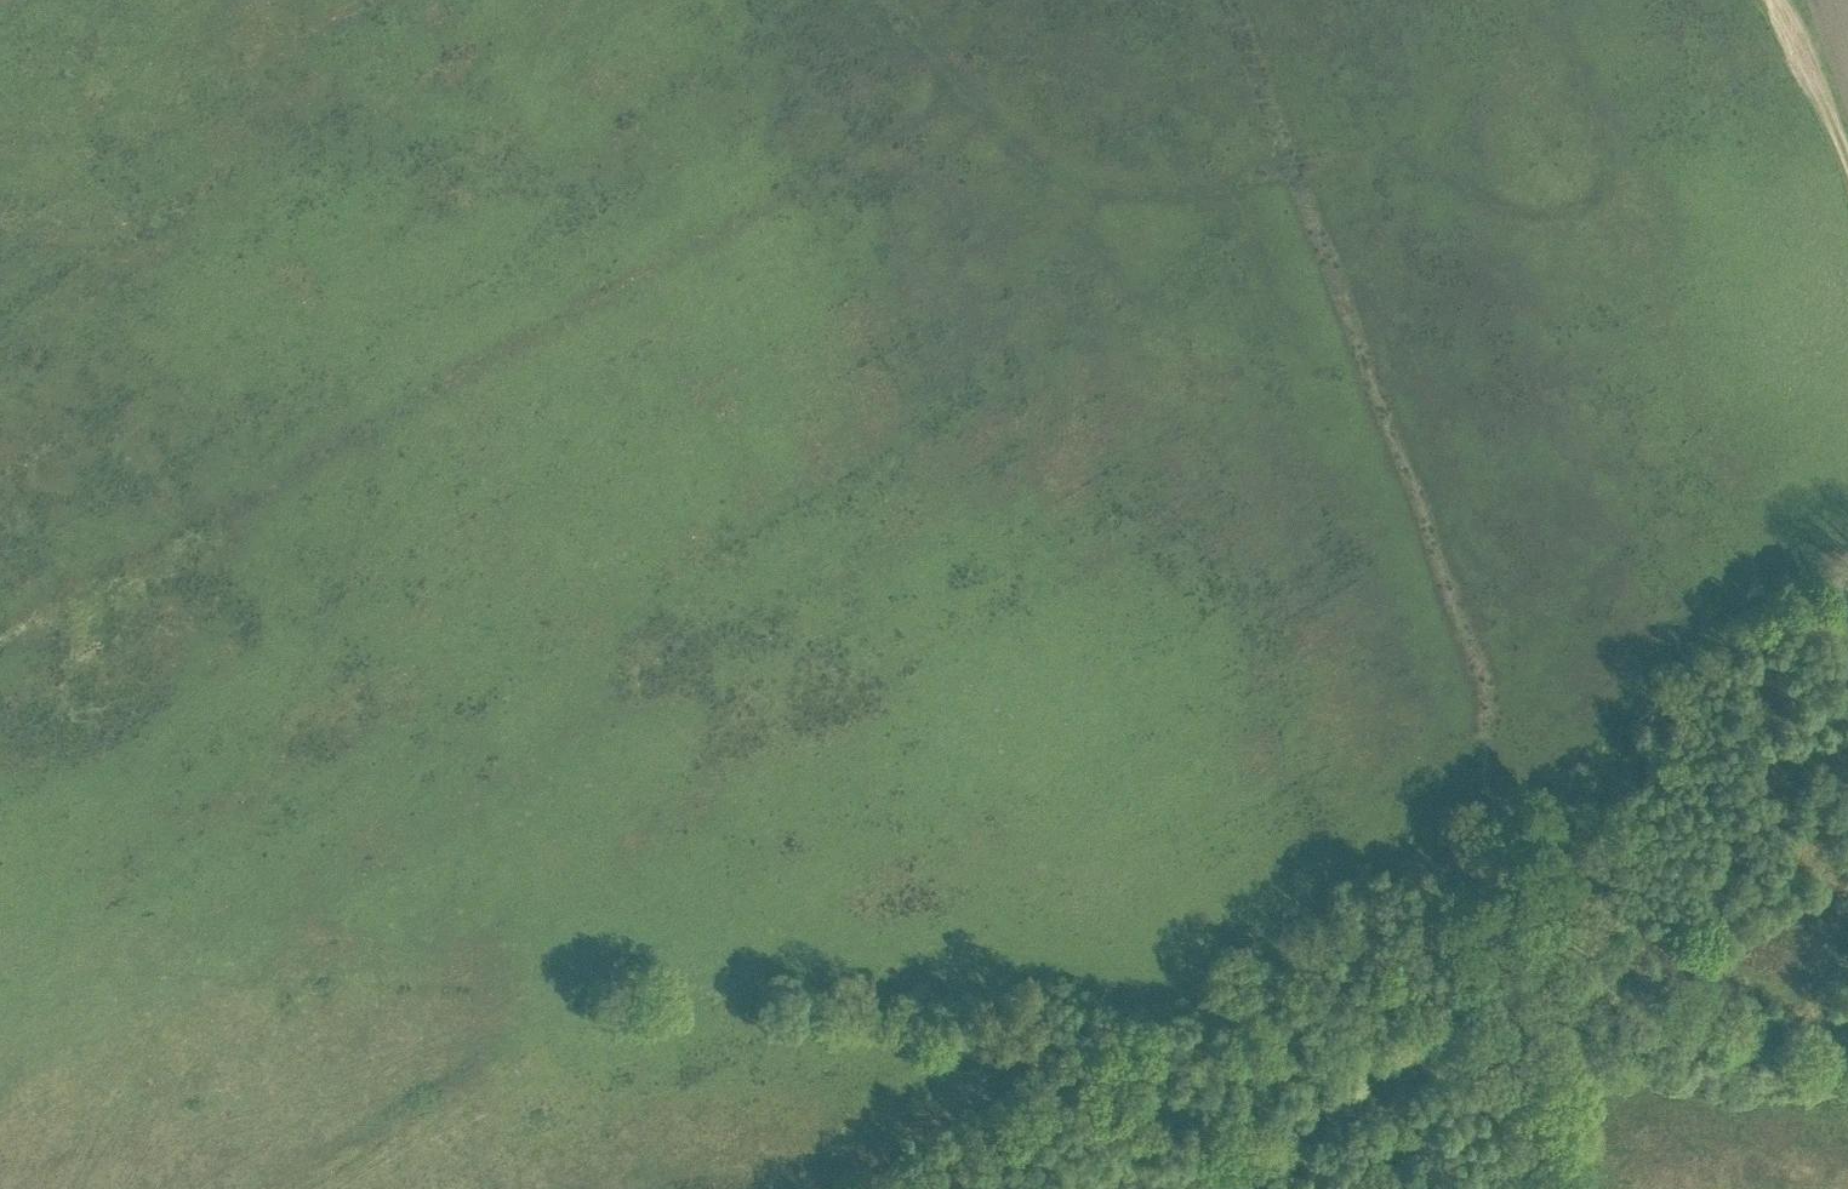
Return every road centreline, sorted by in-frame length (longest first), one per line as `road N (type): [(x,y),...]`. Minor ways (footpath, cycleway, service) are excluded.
road 1 (track): [(1847,162),(1777,0)]

